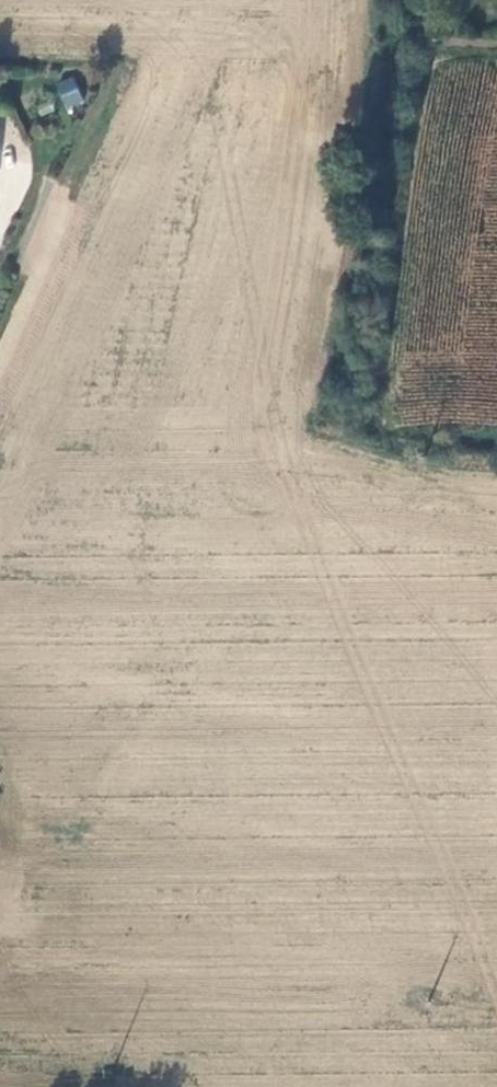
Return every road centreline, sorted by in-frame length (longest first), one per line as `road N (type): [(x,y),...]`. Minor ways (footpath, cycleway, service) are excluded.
road 1 (residential): [(299,432),(73,413),(26,897),(229,957)]
road 2 (residential): [(229,957),(459,1010),(496,830)]
road 3 (residential): [(284,620),(271,774),(229,957)]
road 4 (residential): [(335,0),(316,225)]
road 5 (residential): [(496,631),(284,620)]
road 6 (residential): [(316,225),(299,432)]
road 7 (residential): [(299,432),(284,620)]
road 8 (residential): [(316,225),(496,236)]
road 9 (residential): [(229,957),(200,1086)]

